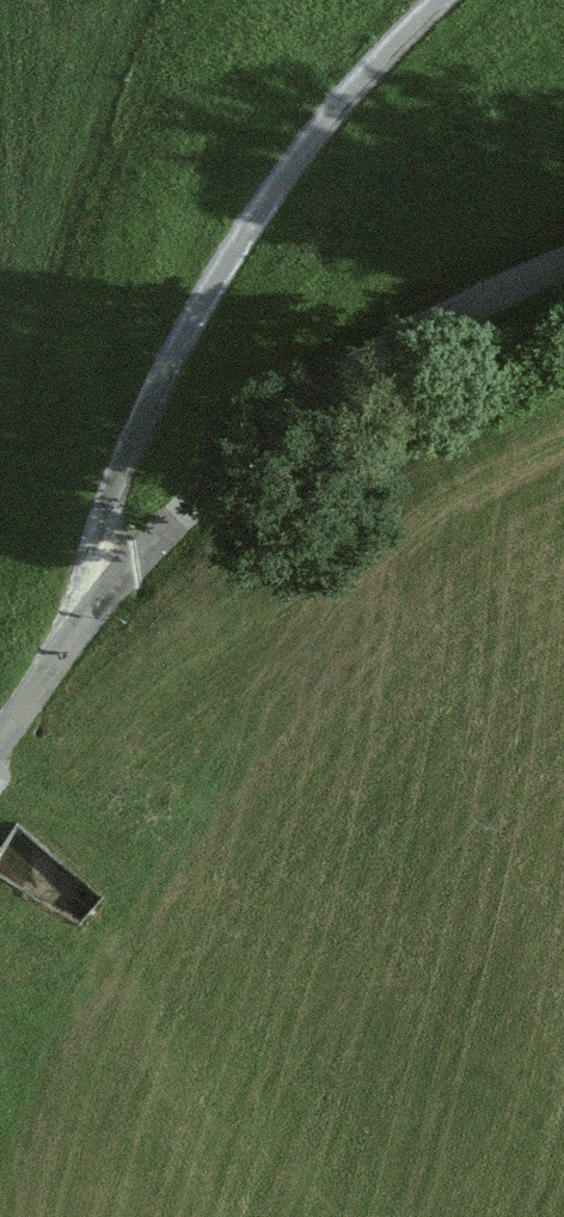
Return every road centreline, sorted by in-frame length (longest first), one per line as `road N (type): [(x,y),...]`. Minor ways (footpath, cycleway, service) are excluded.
road 1 (track): [(443,0),(336,107),(227,265),(122,471),(0,766)]
road 2 (track): [(563,265),(419,326),(258,437),(140,559),(0,739)]

